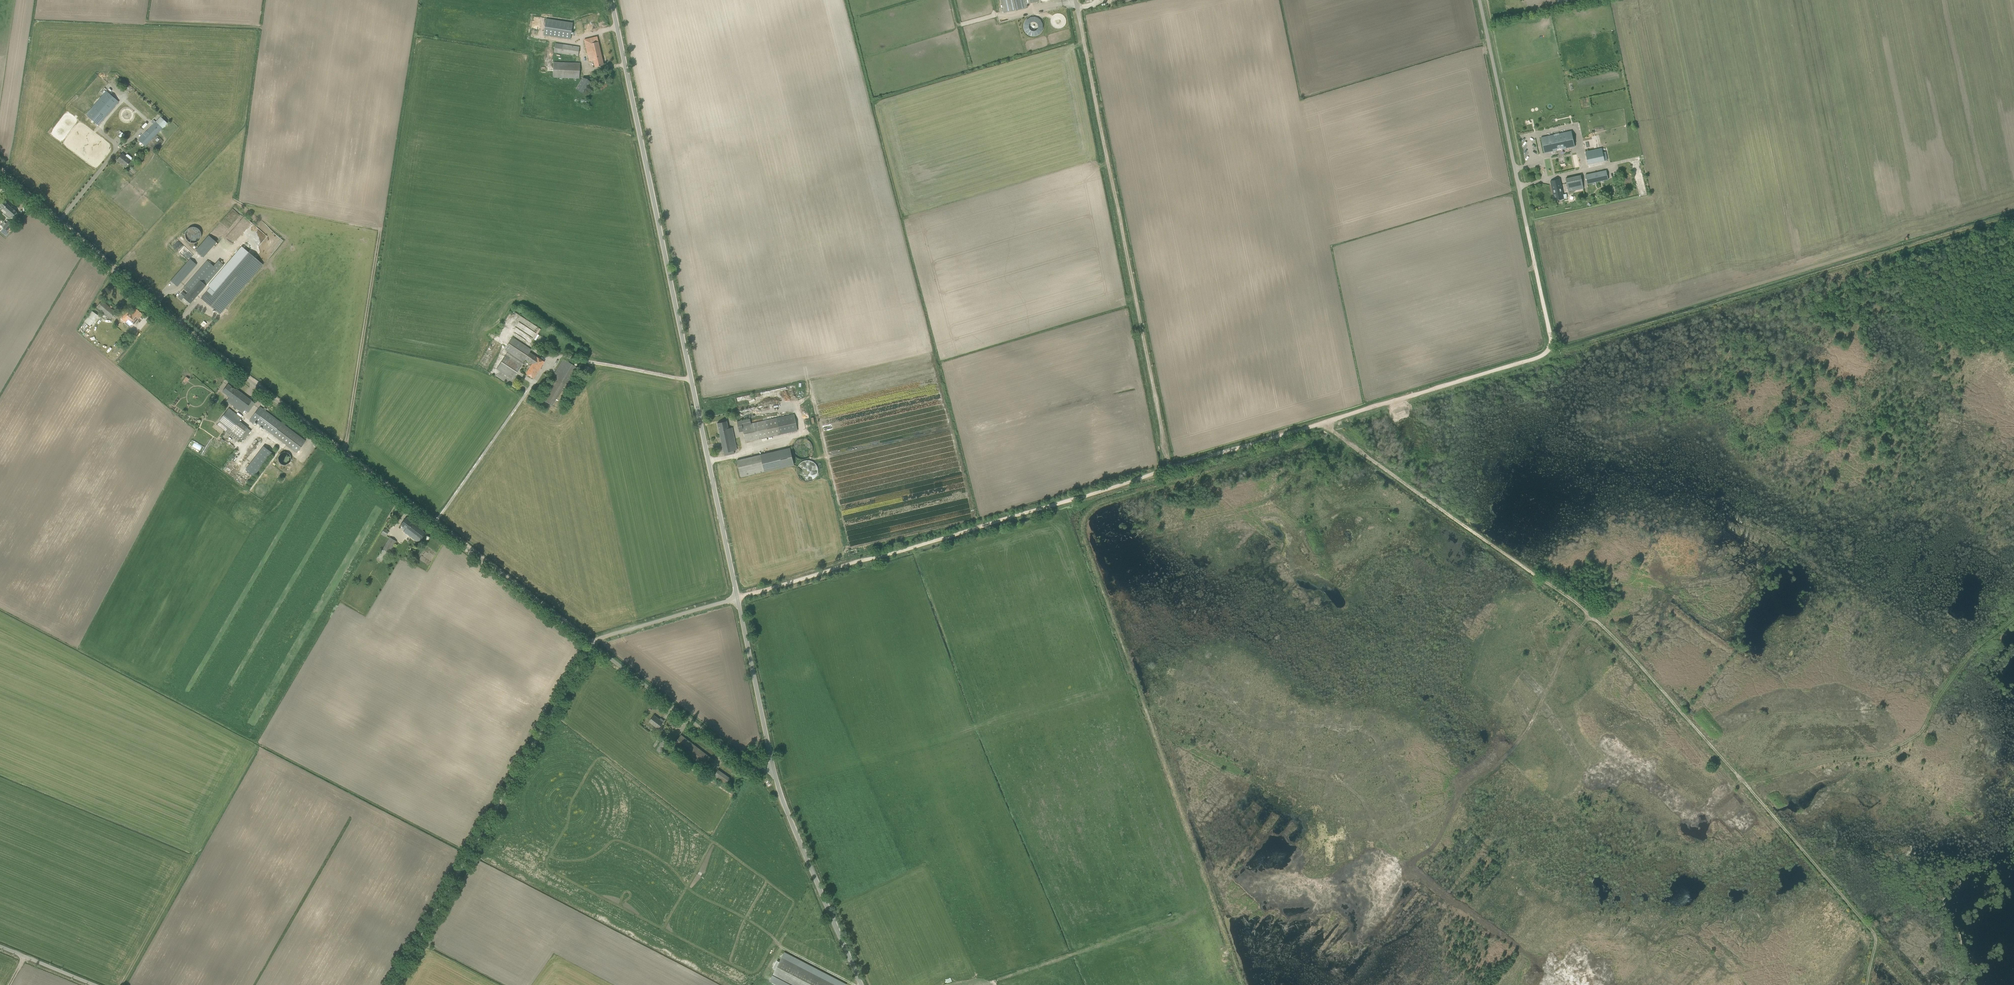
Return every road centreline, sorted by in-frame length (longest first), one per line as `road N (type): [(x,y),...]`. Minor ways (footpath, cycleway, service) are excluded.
road 1 (track): [(737,599),(1540,357),(1550,340),(1527,226)]
road 2 (unclassified): [(737,599),(612,0)]
road 3 (unclassified): [(435,524),(0,172)]
road 4 (track): [(1744,783),(1577,604),(1324,423)]
road 5 (track): [(2013,215),(1570,348),(1550,340)]
road 6 (track): [(1590,617),(1518,742),(1463,790),(1441,839),(1414,862),(1445,898),(1524,953),(1522,984)]
road 7 (track): [(1080,31),(1169,469)]
road 8 (unclassified): [(393,984),(594,644)]
road 9 (track): [(1744,783),(1877,754),(1911,739),(1975,650),(2013,618)]
road 10 (track): [(1525,958),(1570,939),(1638,934),(1660,941),(1693,936),(1729,972),(1786,962)]
road 11 (unclassified): [(859,984),(772,769)]
road 12 (unclassified): [(1527,226),(1479,0)]
road 13 (unclassified): [(772,769),(758,771),(594,644)]
road 14 (track): [(1876,936),(1744,783)]
road 15 (unclassified): [(594,644),(435,524)]
road 16 (unclassified): [(772,769),(737,599)]
road 17 (unclassified): [(435,524),(523,397)]
road 18 (unclassified): [(594,644),(737,599)]

